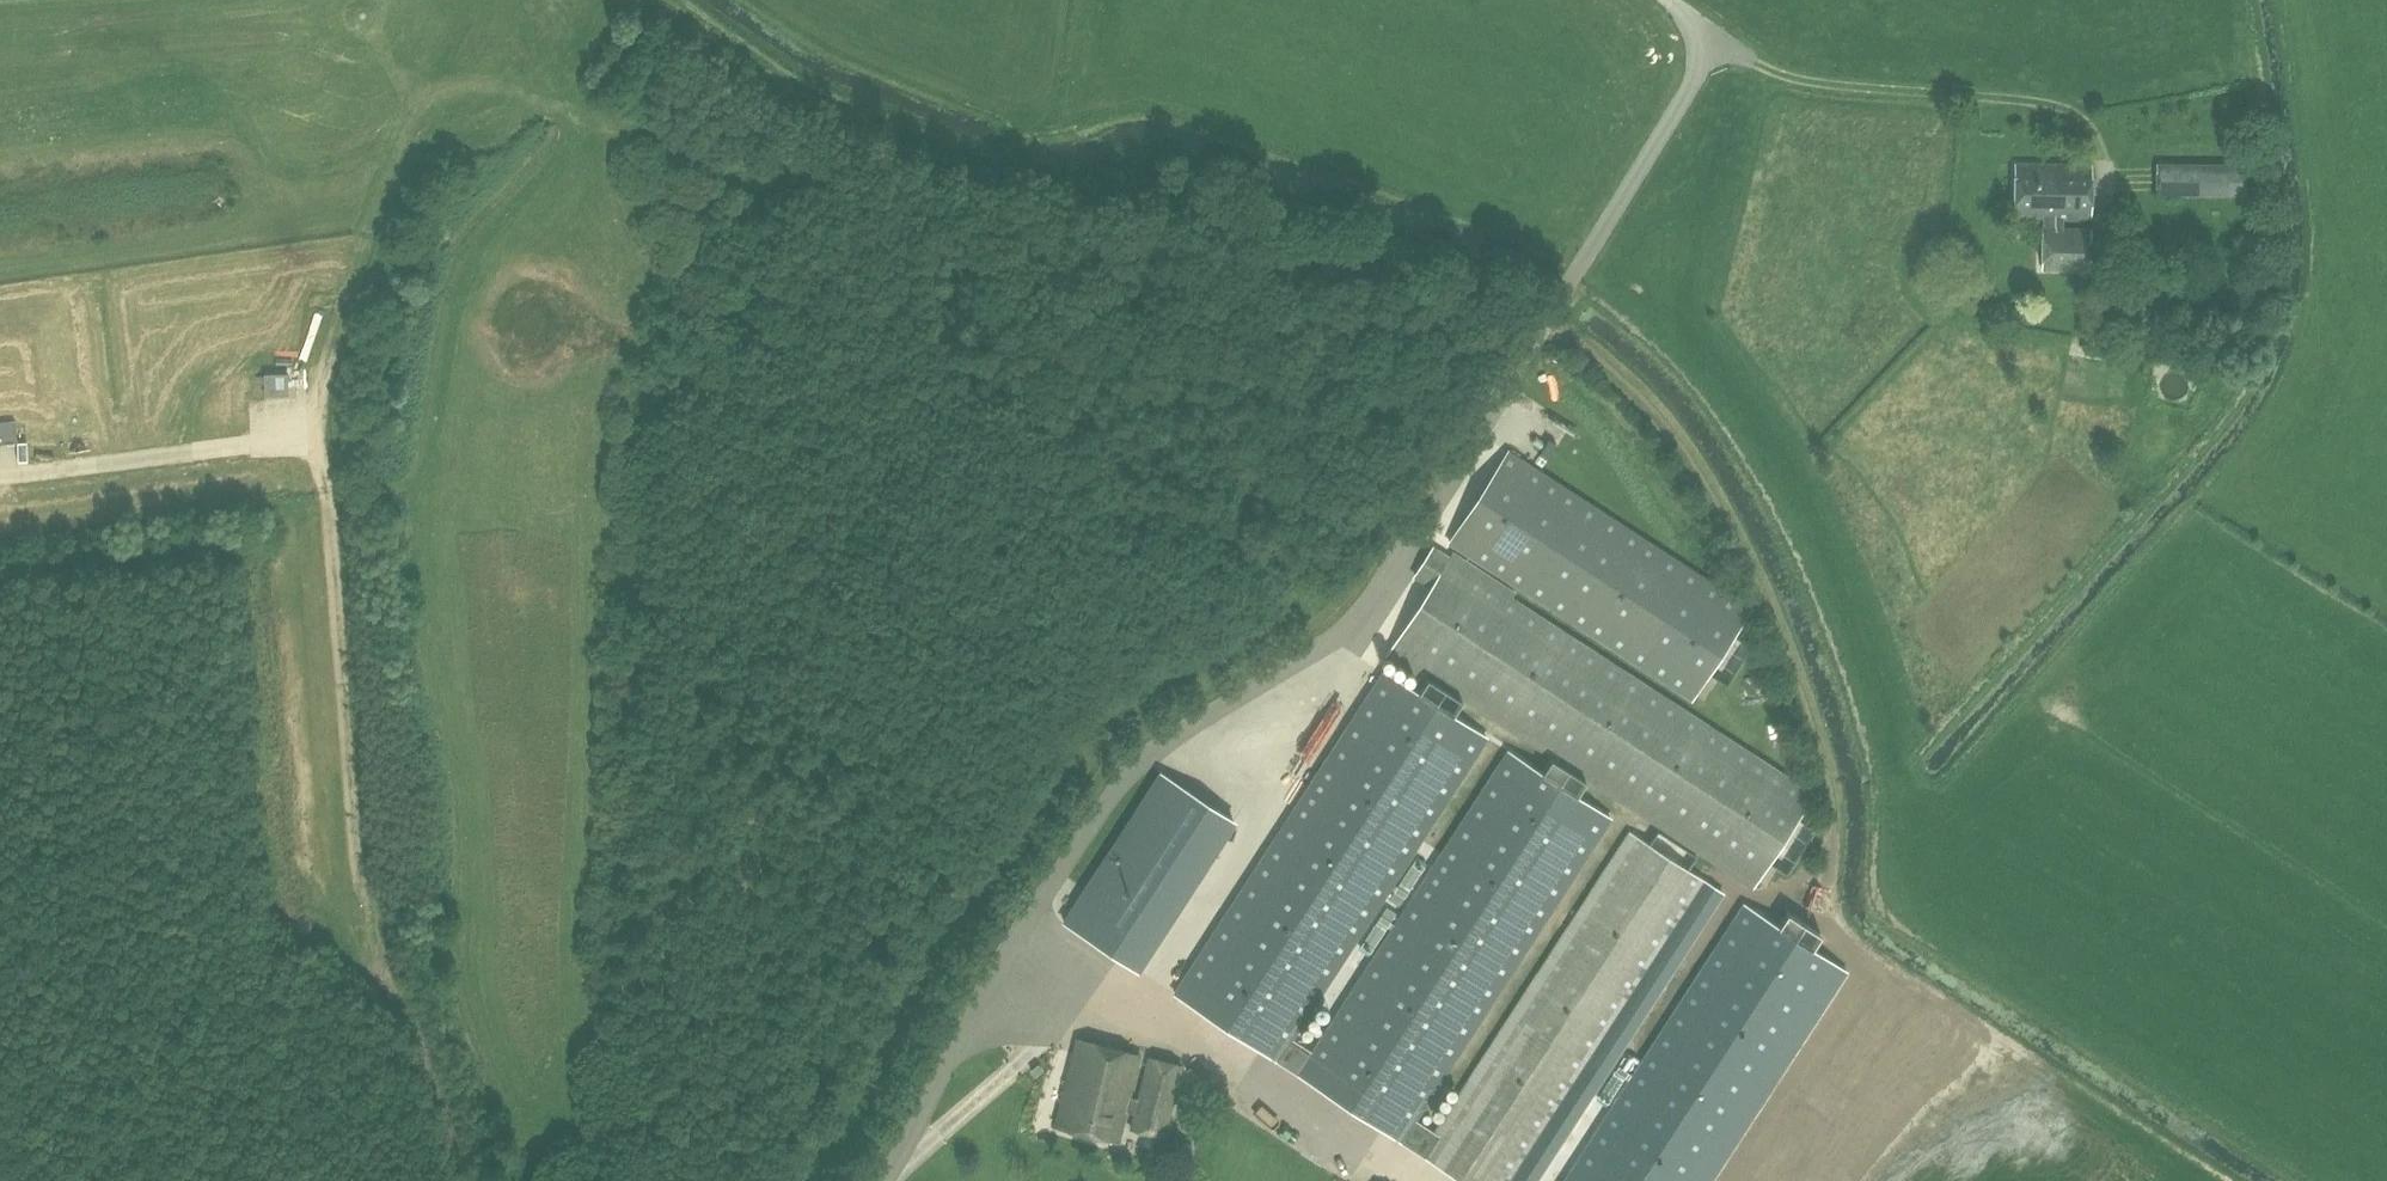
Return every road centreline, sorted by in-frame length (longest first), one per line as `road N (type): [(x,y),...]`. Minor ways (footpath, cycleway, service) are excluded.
road 1 (unclassified): [(881,1180),(958,1037),(1127,774),(1311,659),(1363,617),(1716,42)]

